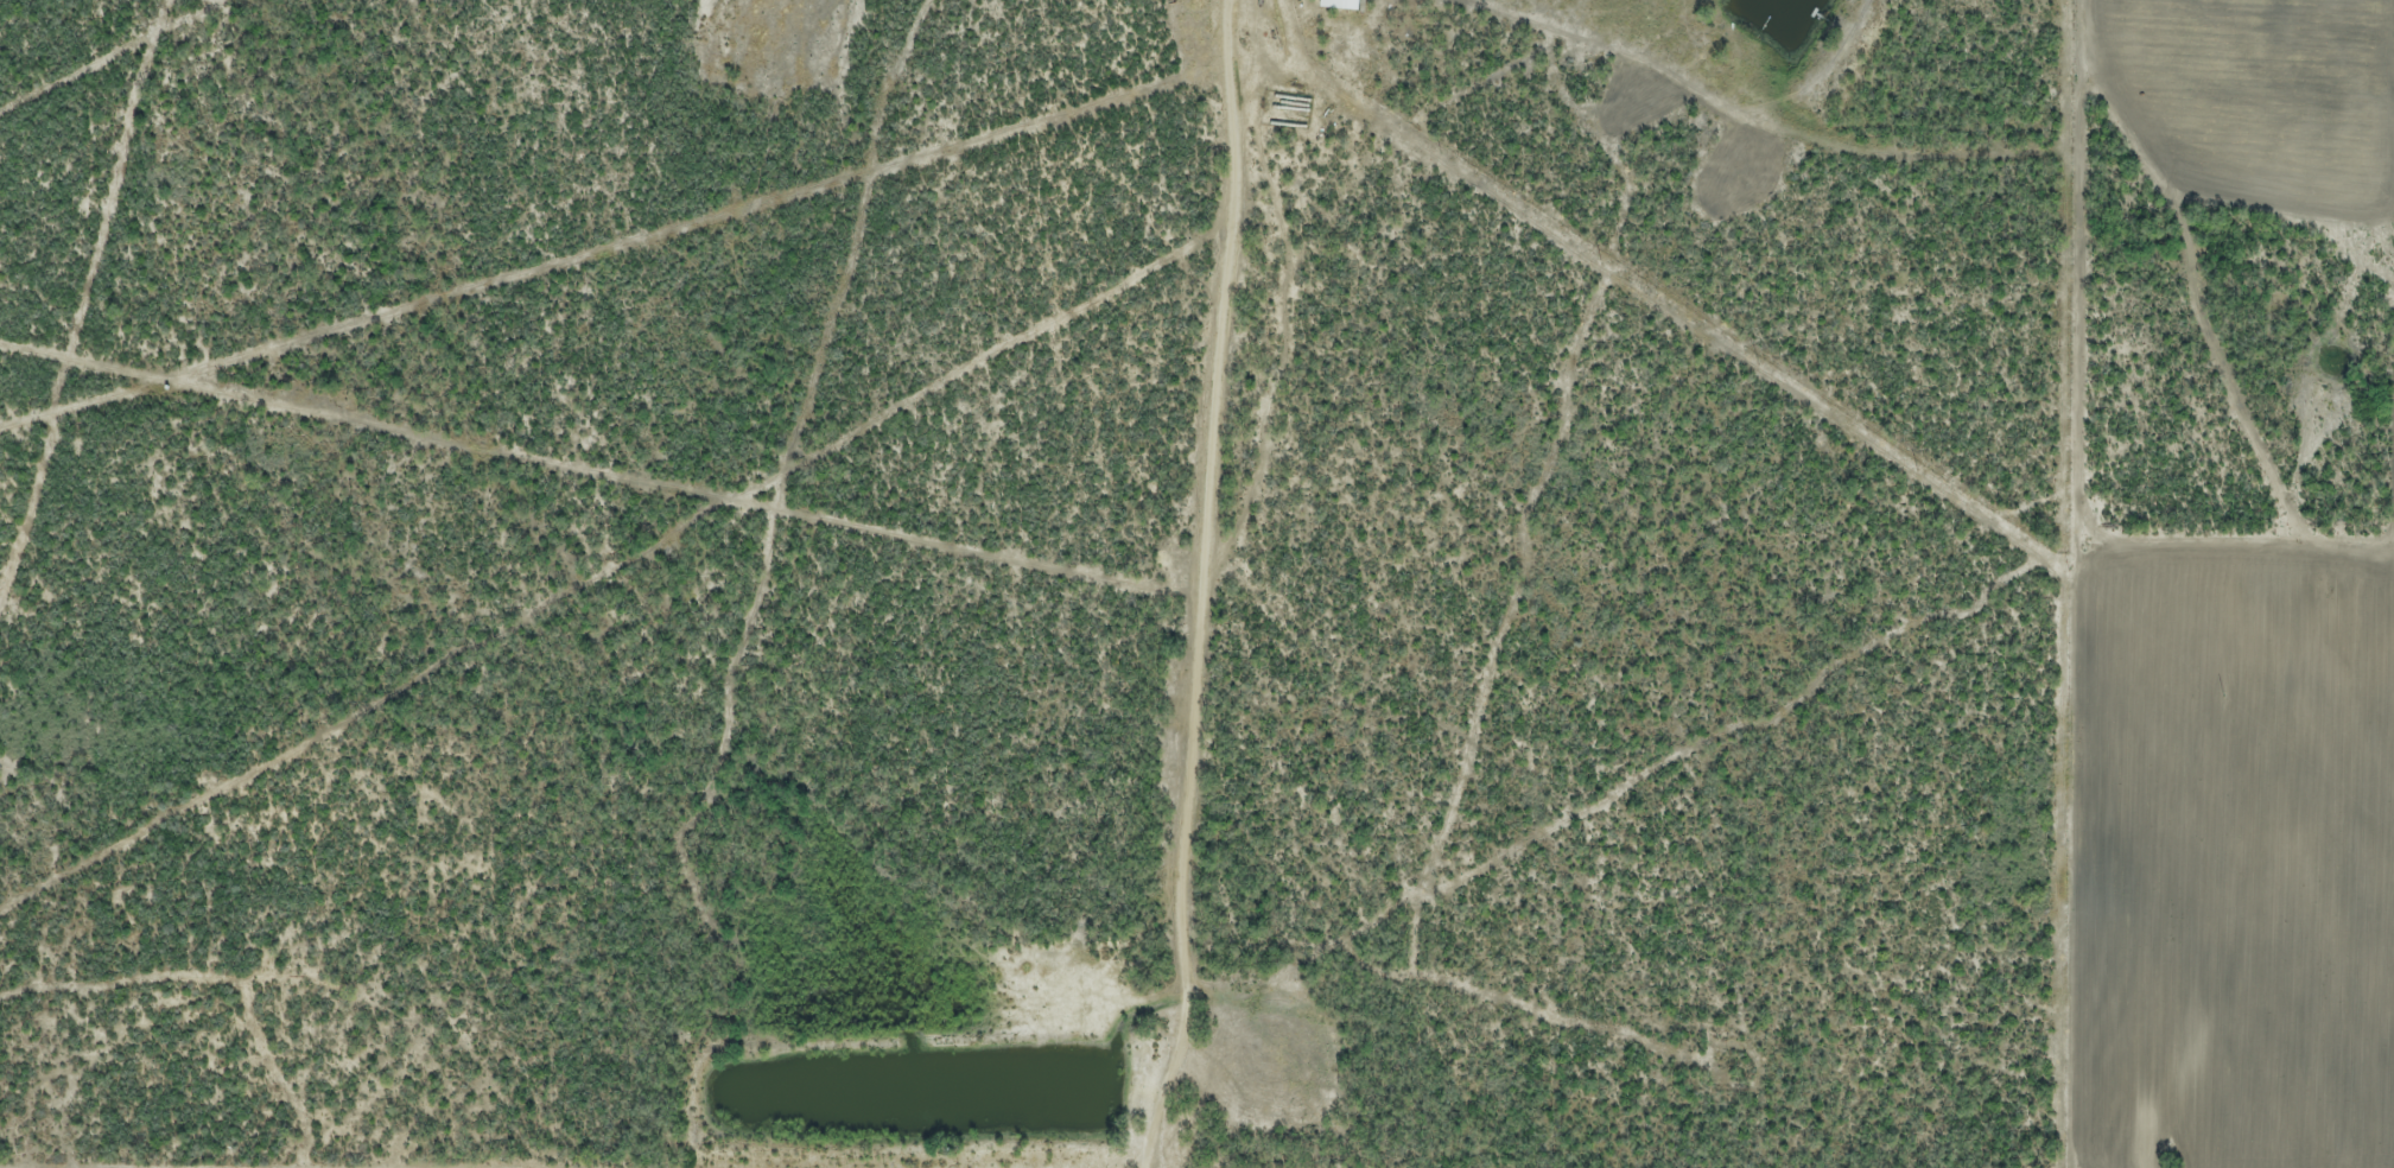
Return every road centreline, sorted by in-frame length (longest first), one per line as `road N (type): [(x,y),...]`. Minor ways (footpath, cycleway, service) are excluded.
road 1 (track): [(1145,1167),(1186,1011),(1182,869),(1234,220),(1230,0)]

